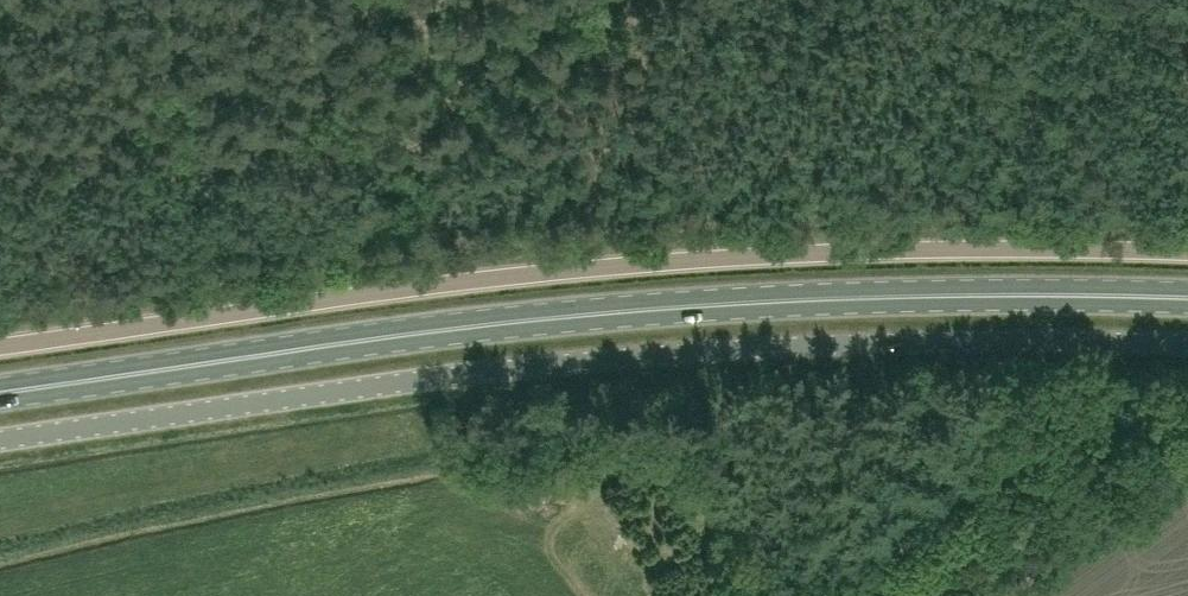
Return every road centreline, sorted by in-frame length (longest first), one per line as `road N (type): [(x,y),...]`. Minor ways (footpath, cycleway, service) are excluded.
road 1 (primary): [(0,392),(639,309),(980,294),(1187,299)]
road 2 (unclassified): [(0,346),(626,264),(869,250),(1187,252)]
road 3 (unclassified): [(1187,342),(726,349),(422,378),(0,438)]

